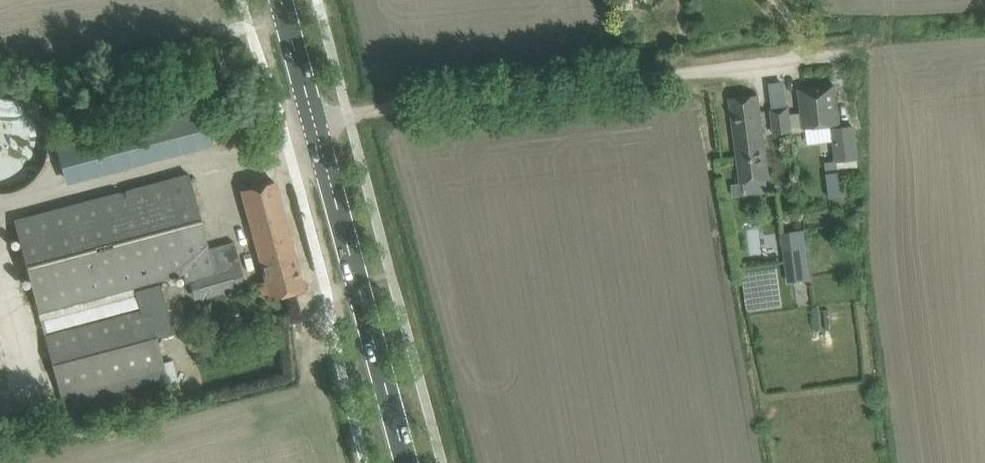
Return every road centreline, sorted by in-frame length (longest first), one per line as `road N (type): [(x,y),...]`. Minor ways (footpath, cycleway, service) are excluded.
road 1 (secondary): [(405,462),(279,0)]

